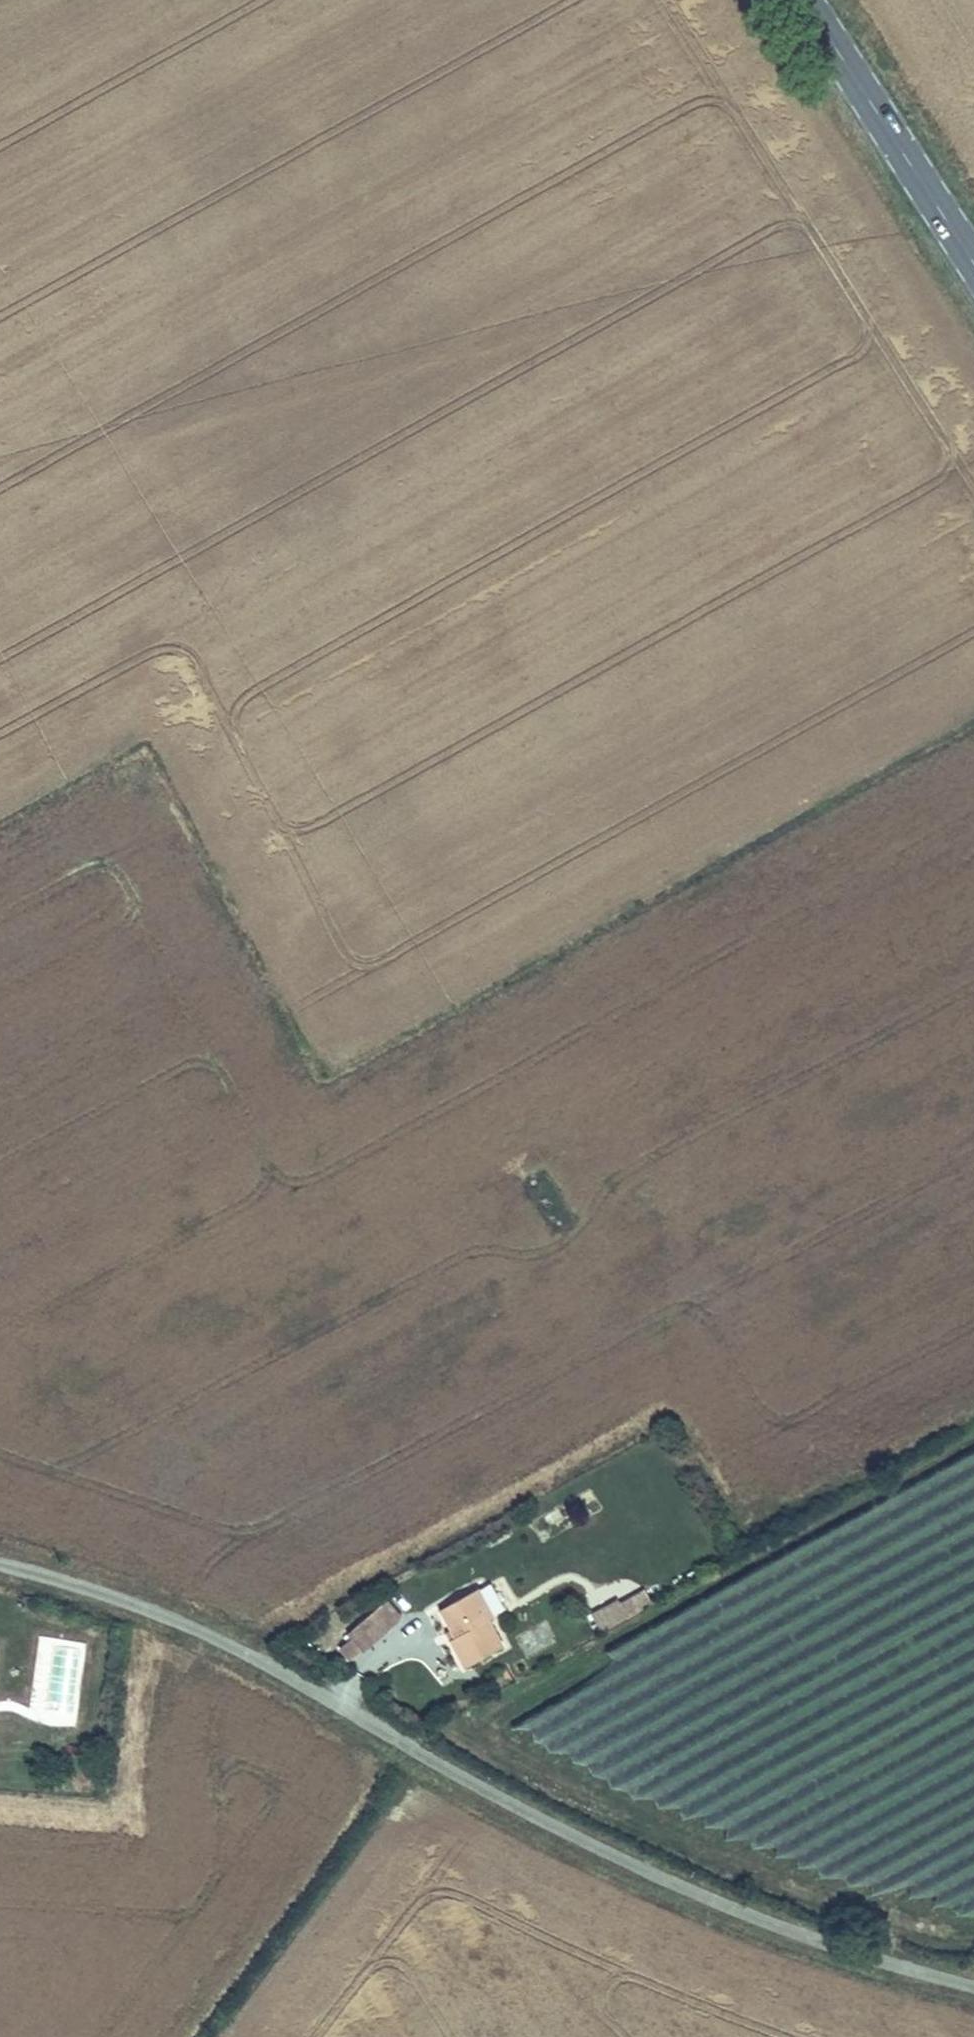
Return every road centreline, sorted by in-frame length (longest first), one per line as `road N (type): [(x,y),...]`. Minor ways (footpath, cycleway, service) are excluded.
road 1 (residential): [(0,1564),(185,1622),(566,1831),(686,1887),(822,1941),(973,1985)]
road 2 (secondary): [(973,260),(811,0)]

